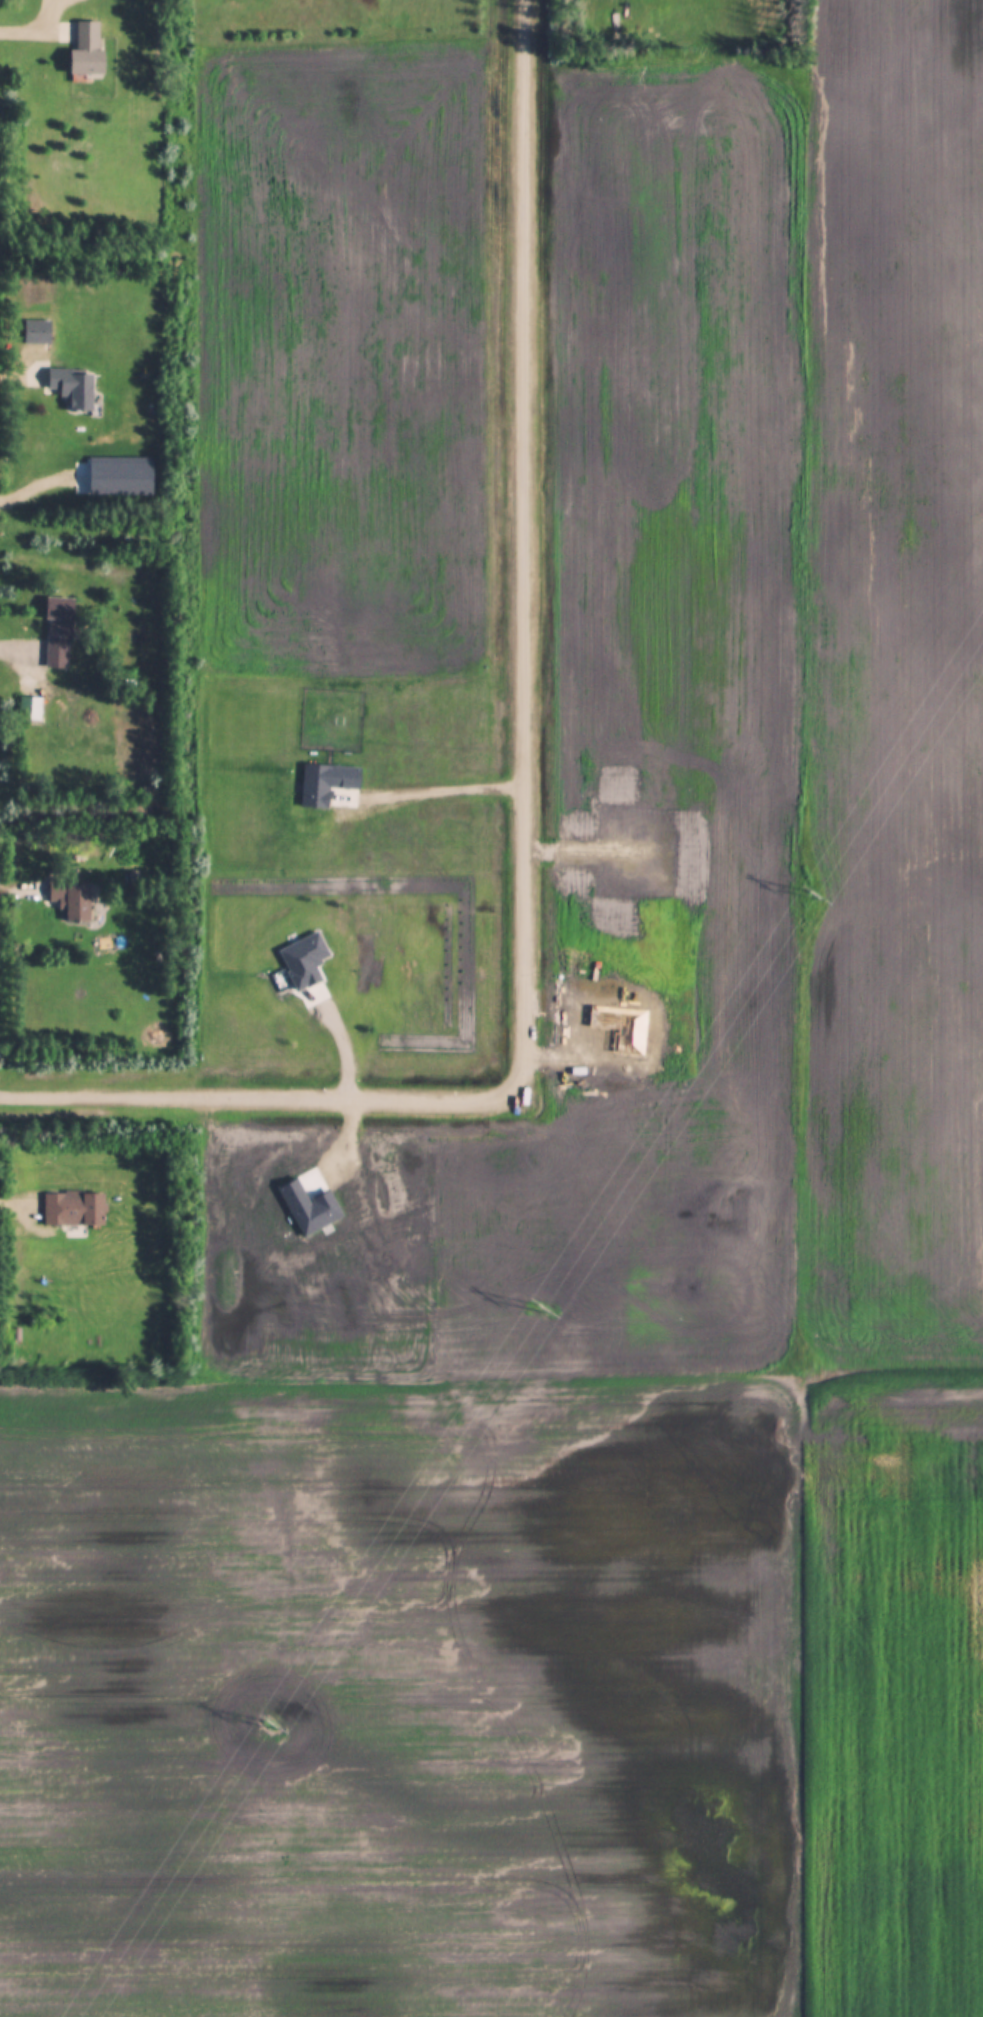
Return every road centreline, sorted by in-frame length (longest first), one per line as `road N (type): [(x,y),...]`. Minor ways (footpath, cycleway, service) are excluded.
road 1 (track): [(0,1090),(494,1103),(516,1091),(519,0)]

